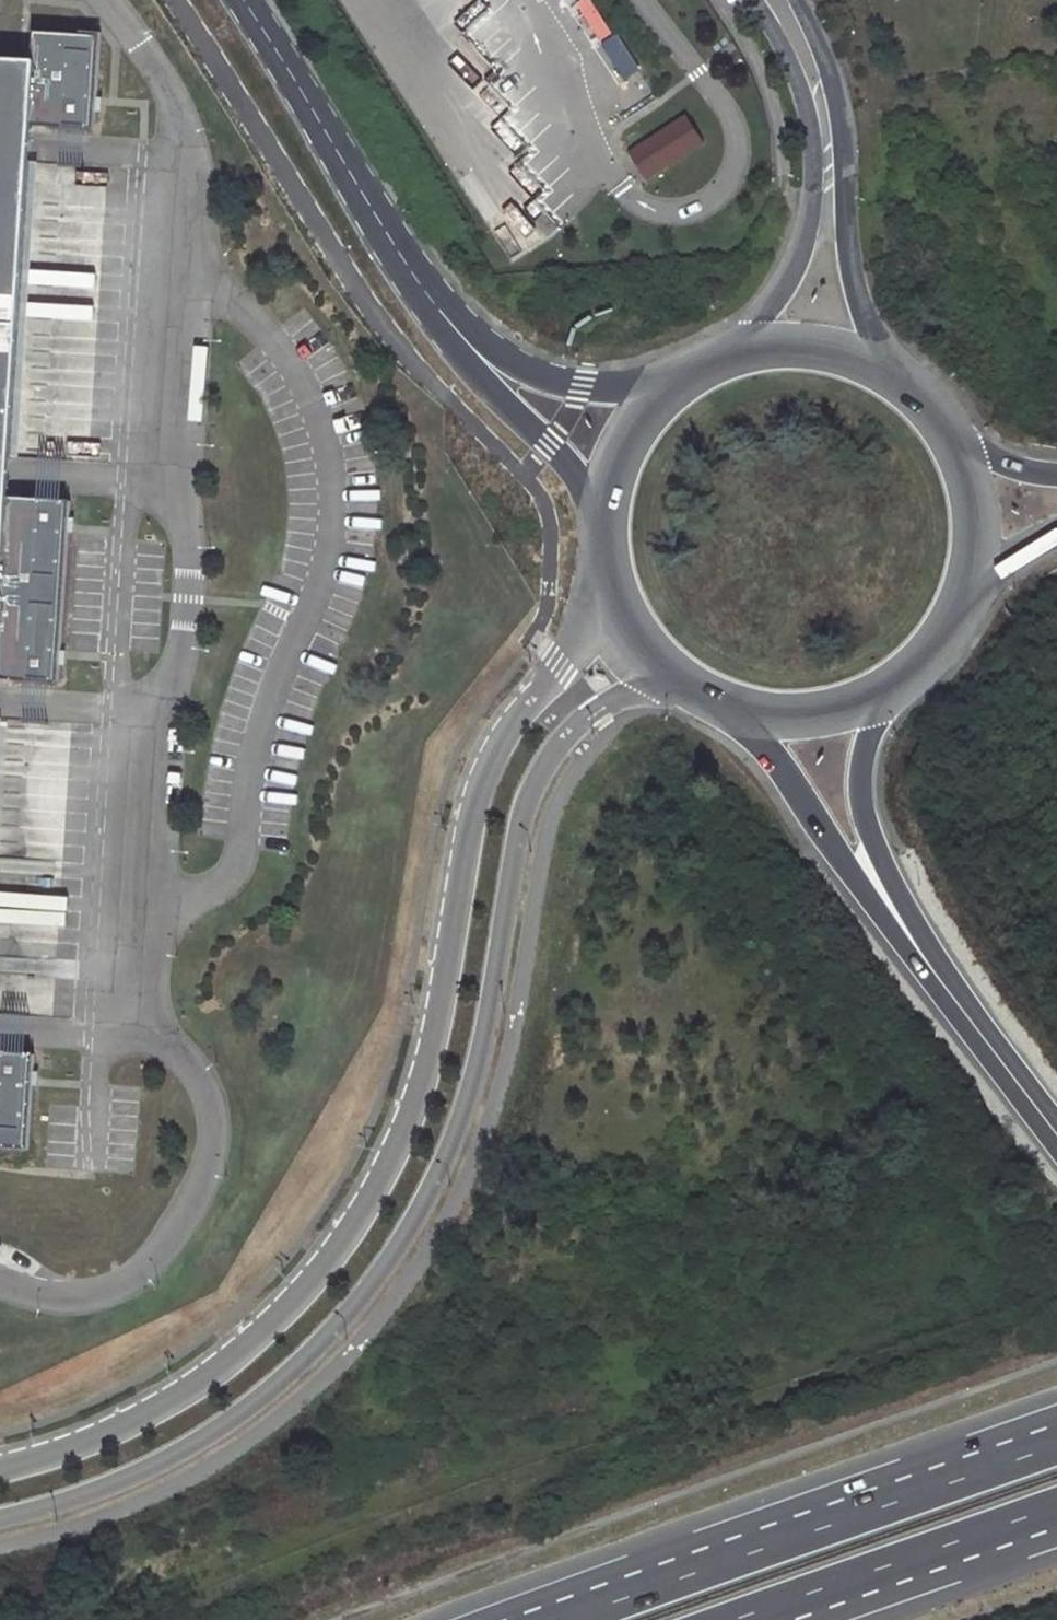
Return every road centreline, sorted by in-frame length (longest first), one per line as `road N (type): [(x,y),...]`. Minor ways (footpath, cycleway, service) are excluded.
road 1 (unclassified): [(0,1517),(81,1497),(186,1448),(286,1373),(366,1293),(432,1183),(473,1085),(518,824),(545,764),(593,710),(683,682)]
road 2 (unclassified): [(611,580),(480,779),(424,1067),(397,1135),(330,1255),(263,1332),(164,1405),(57,1452),(0,1467)]
road 3 (motorway): [(1056,1447),(567,1619)]
road 4 (unclassified): [(755,0),(807,101),(815,196),(797,261),(761,322),(713,363)]
road 5 (unclassified): [(883,373),(860,295),(841,98),(797,0)]
road 6 (tertiary): [(434,304),(257,0)]
road 7 (tertiary): [(755,712),(917,946)]
road 8 (tertiary): [(917,946),(892,880),(884,821),(884,758),(903,675)]
road 9 (tertiary): [(673,387),(591,401),(545,390),(488,353),(434,304)]
road 10 (tertiary): [(434,304),(606,504)]
road 11 (tertiary): [(1056,1135),(917,946)]
road 12 (tertiary): [(957,608),(973,525),(951,444),(927,409)]
road 13 (motorway): [(881,1566),(1056,1505)]
road 14 (motorway): [(881,1566),(1056,1512)]
road 15 (tertiary): [(883,373),(799,347),(713,363)]
road 16 (motorway): [(730,1619),(881,1566)]
road 17 (tertiary): [(755,712),(807,714),(858,702),(903,675)]
road 18 (motorway): [(1056,477),(998,464),(927,409)]
road 19 (tertiary): [(673,387),(618,460),(606,504)]
road 20 (tertiary): [(611,580),(627,621),(683,682)]
road 21 (motorway): [(957,608),(1016,555),(1056,536)]

